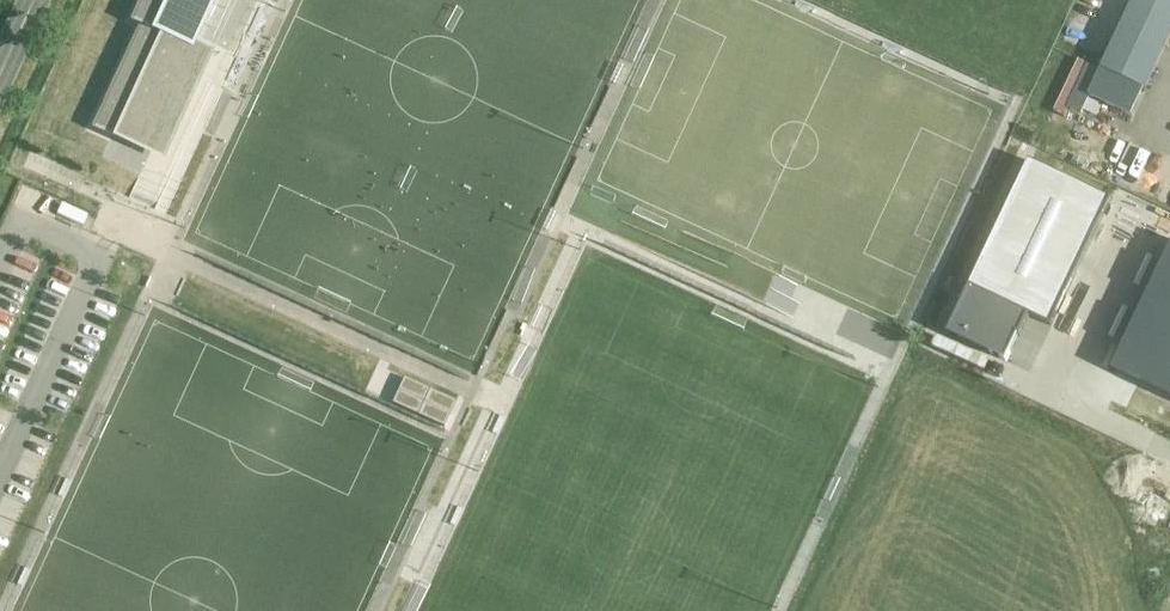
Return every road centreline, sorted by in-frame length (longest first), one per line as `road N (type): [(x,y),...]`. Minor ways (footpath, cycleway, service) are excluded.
road 1 (unclassified): [(1169,450),(939,343)]

